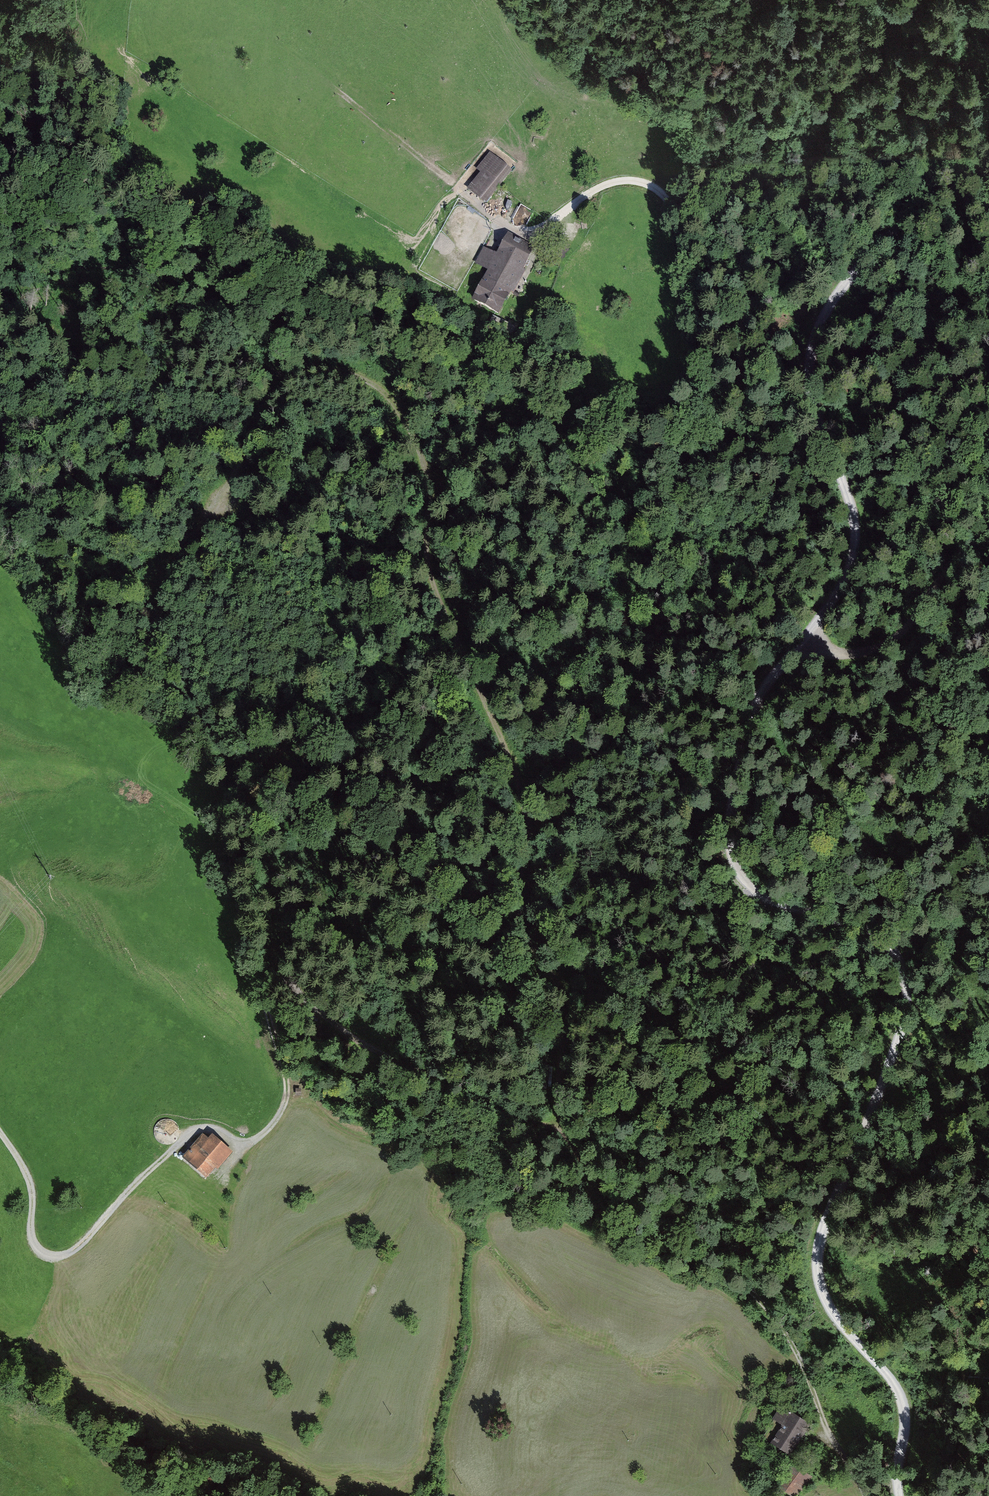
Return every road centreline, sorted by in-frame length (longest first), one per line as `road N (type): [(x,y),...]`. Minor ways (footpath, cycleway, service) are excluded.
road 1 (track): [(899,1495),(904,1403),(826,1306),(819,1280),(829,1219),(912,987),(881,935),(748,888),(733,865),(728,834),(760,692),(805,644),(857,543),(856,512),(811,411),(814,330),(988,118)]
road 2 (track): [(0,1132),(33,1191),(35,1244),(55,1256),(73,1252),(197,1130),(253,1141),(276,1120),(286,1079),(262,993),(275,995),(570,1139),(633,1210),(744,1284),(795,1340),(830,1435),(865,1495)]
road 3 (track): [(570,1139),(560,1100),(567,1018),(561,988),(518,912),(527,817),(520,730),(442,584),(426,538),(425,489),(409,426),(366,377),(321,373),(284,390),(206,521)]
road 4 (track): [(206,521),(172,562),(224,801),(527,817)]
road 5 (unclassified): [(471,201),(513,233),(527,233),(600,187),(647,183),(679,220),(700,333),(722,390),(763,416),(811,411)]
road 6 (track): [(805,644),(837,653),(898,636),(962,552),(988,530)]
road 7 (track): [(309,67),(471,201)]
road 8 (track): [(262,993),(196,827)]

